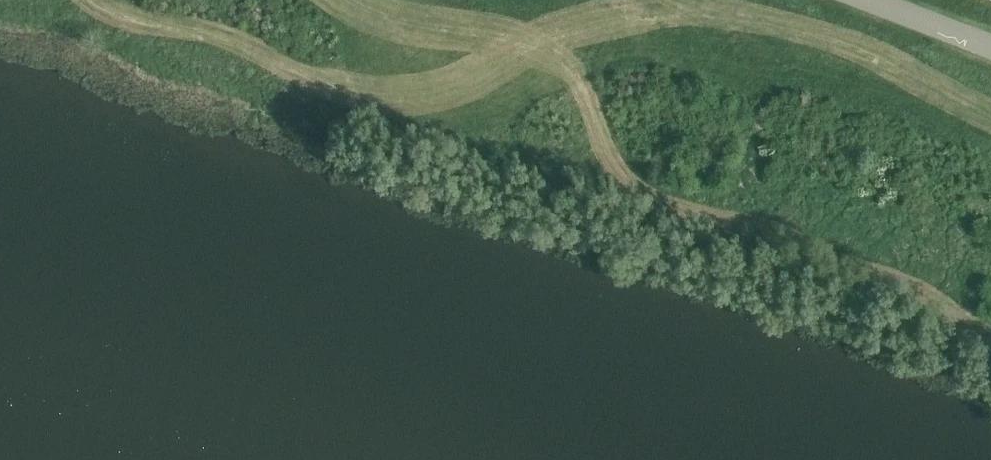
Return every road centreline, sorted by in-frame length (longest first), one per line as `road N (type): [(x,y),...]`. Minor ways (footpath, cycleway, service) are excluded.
road 1 (unclassified): [(990,47),(869,0)]

